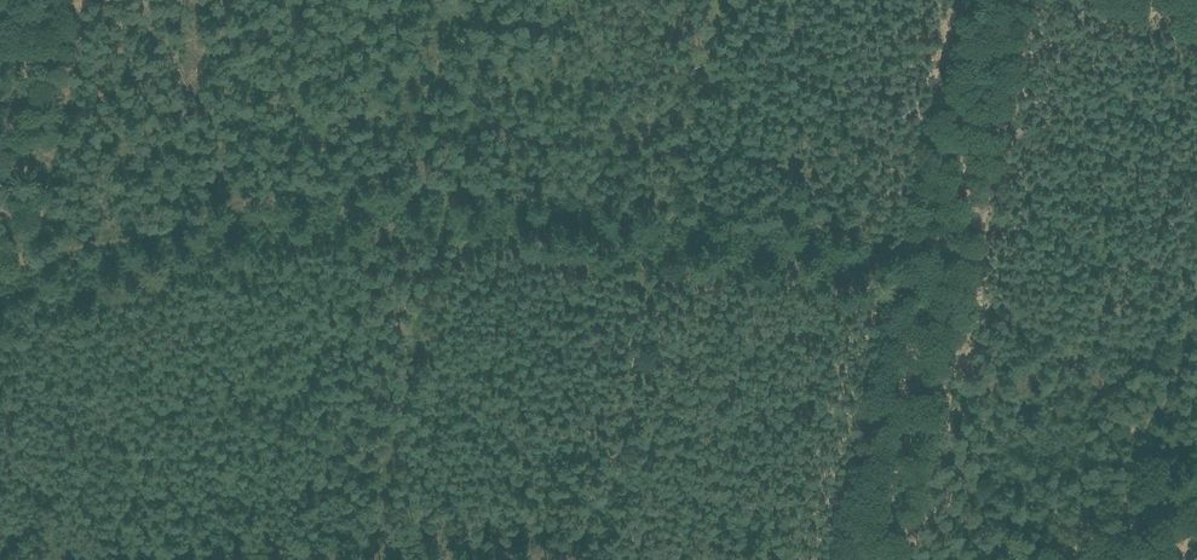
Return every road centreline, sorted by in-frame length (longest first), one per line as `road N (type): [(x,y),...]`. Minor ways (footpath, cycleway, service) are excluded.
road 1 (track): [(0,224),(42,22),(68,0)]
road 2 (tertiary): [(1090,559),(1196,500)]

